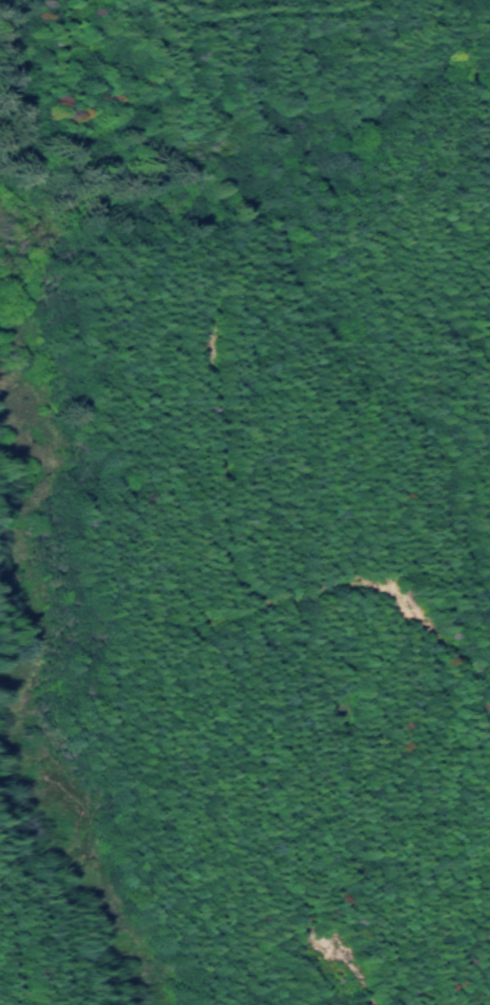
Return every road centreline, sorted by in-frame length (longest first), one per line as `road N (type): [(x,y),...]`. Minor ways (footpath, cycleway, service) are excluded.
road 1 (track): [(489,691),(391,590)]

